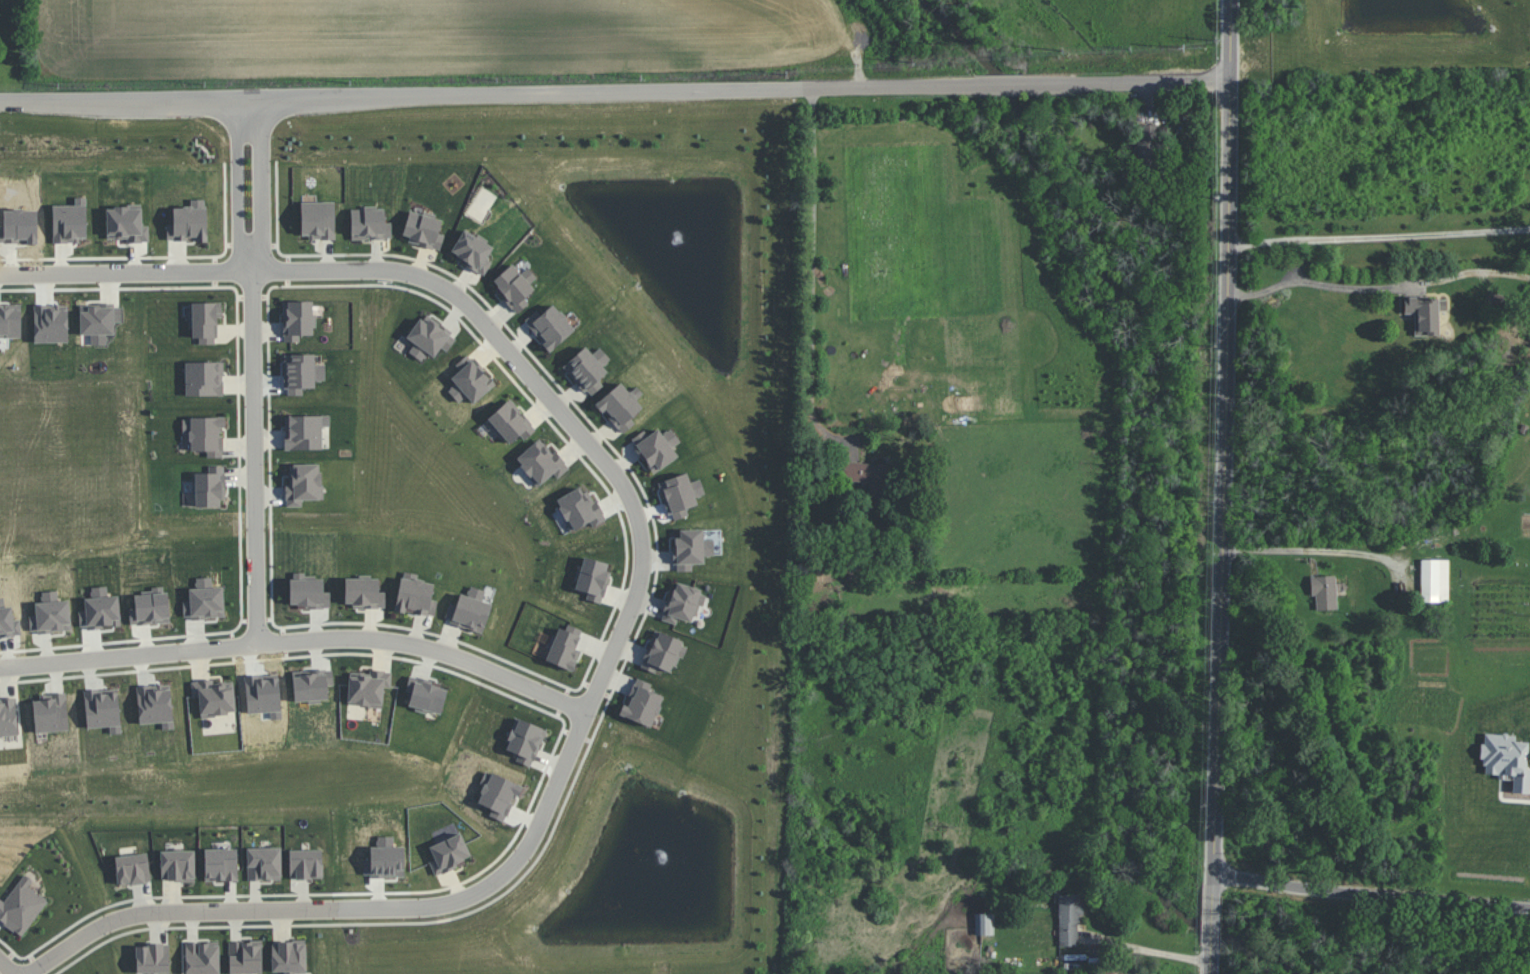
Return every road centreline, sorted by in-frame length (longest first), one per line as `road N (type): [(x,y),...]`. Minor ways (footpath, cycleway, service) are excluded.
road 1 (residential): [(22,973),(144,911),(456,903),(484,893),(516,873),(540,835),(637,599),(642,535),(621,478),(451,291),(397,272),(254,273)]
road 2 (residential): [(0,101),(983,86)]
road 3 (tertiary): [(1231,0),(1214,889)]
road 4 (residential): [(0,670),(381,640),(465,660),(590,715)]
road 5 (residential): [(260,646),(254,273)]
road 6 (residential): [(236,97),(241,254),(254,273),(263,256),(263,97)]
road 7 (residential): [(1214,874),(1529,907)]
road 8 (residential): [(254,273),(0,277)]
road 9 (residential): [(1025,85),(1231,81)]

